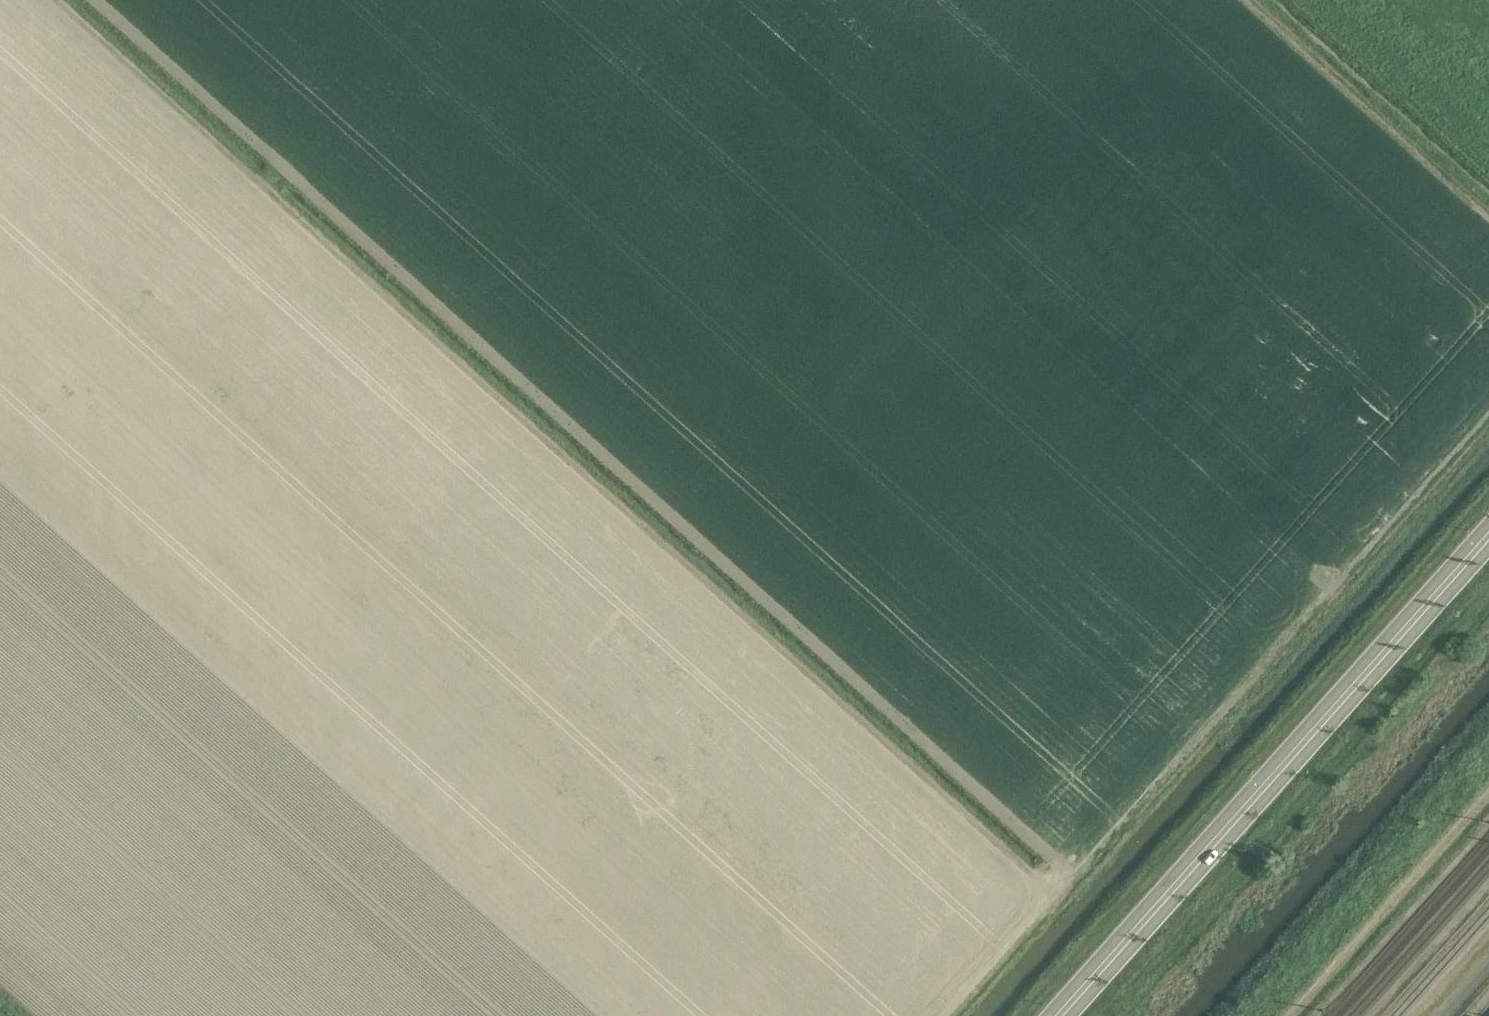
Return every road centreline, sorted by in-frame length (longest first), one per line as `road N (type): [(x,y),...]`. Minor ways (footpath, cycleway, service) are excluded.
road 1 (secondary): [(1059,1015),(1488,537)]
road 2 (track): [(1488,794),(1290,1015)]

